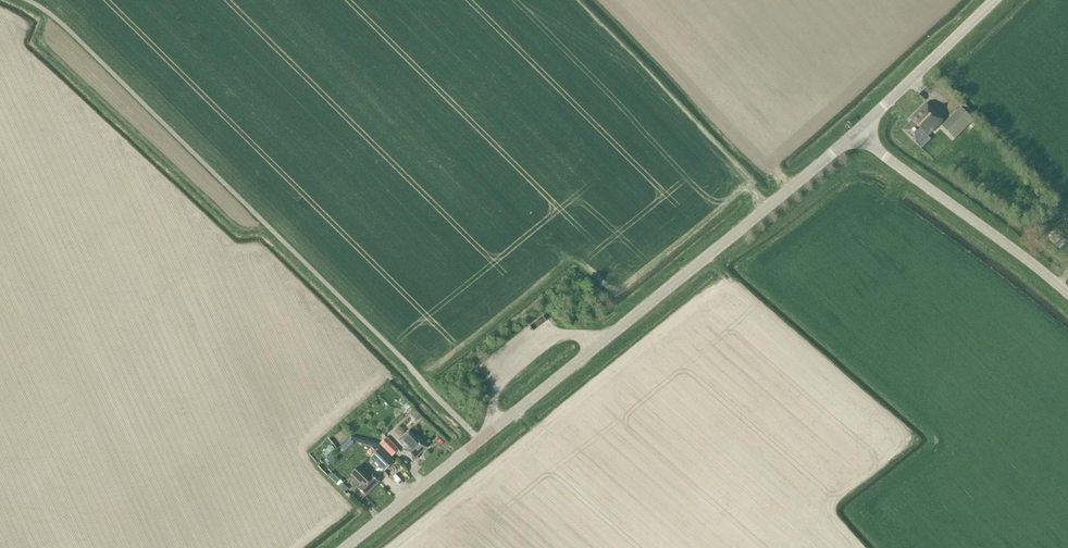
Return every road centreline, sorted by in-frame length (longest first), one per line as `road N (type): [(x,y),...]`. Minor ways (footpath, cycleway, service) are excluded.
road 1 (tertiary): [(344,547),(857,132)]
road 2 (tertiary): [(1067,294),(857,132)]
road 3 (tertiary): [(857,132),(996,0)]

